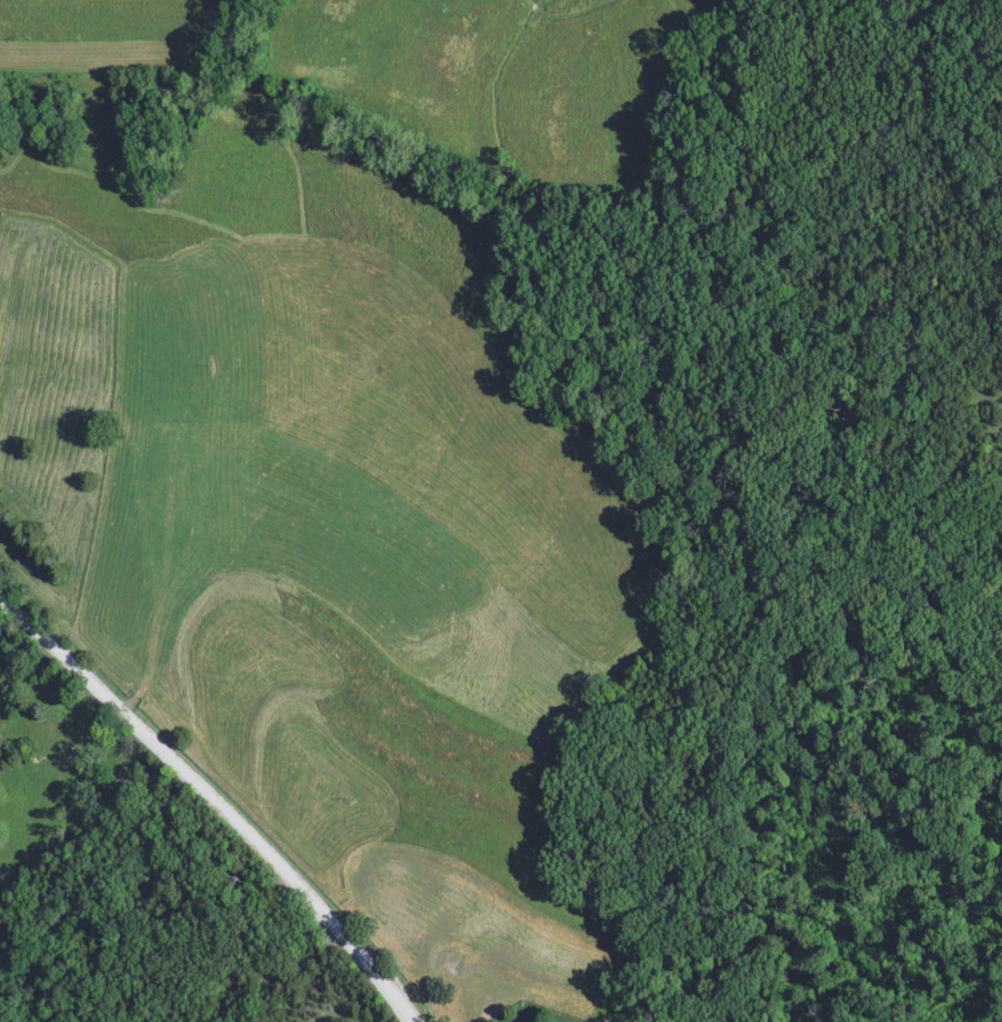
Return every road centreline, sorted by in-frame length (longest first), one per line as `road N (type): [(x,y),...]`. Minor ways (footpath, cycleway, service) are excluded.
road 1 (residential): [(417,1021),(282,867),(0,595)]

